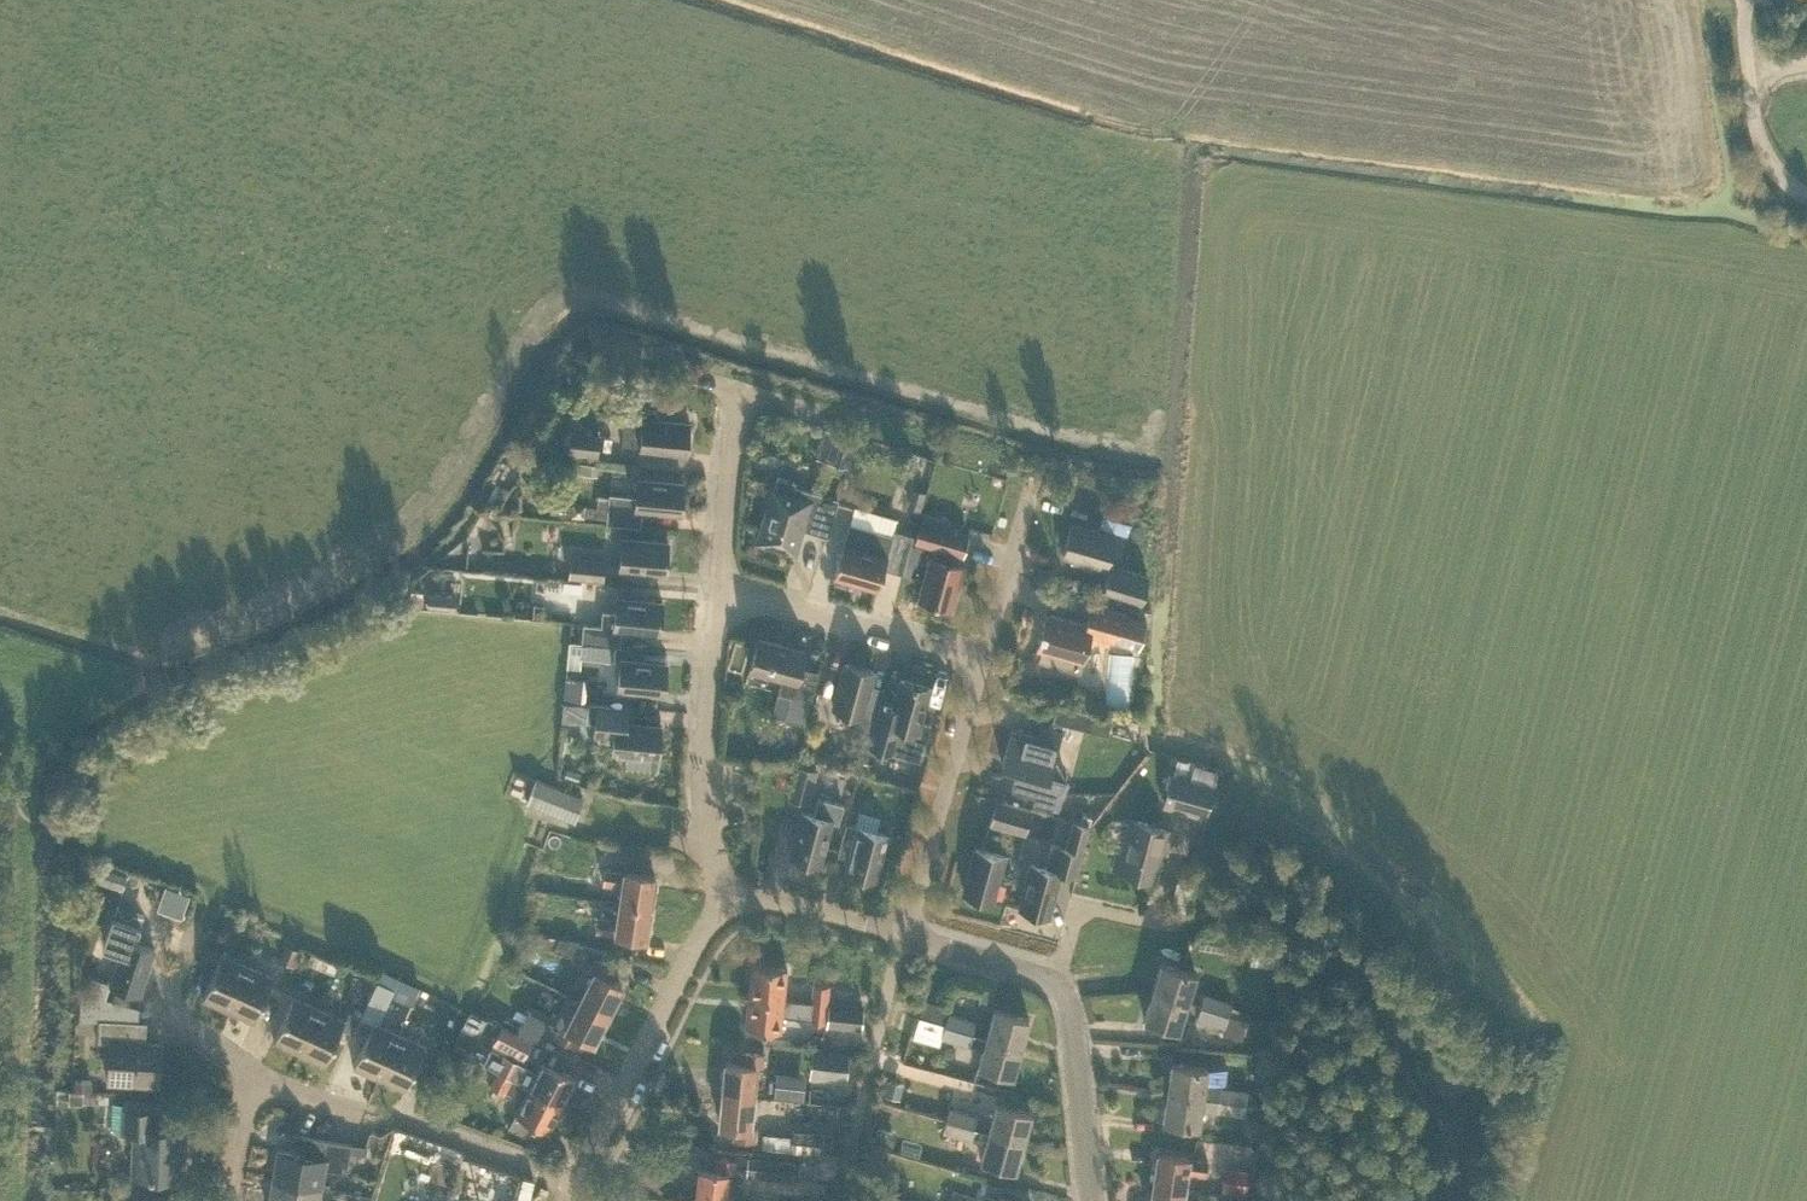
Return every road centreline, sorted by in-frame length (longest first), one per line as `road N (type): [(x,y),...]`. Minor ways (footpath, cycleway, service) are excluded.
road 1 (residential): [(1090,1200),(1070,1017),(1059,991),(1024,969),(904,937)]
road 2 (residential): [(577,1182),(254,1077)]
road 3 (residential): [(577,1182),(699,937),(735,904)]
road 4 (residential): [(735,904),(711,846),(704,791),(718,590)]
road 5 (residential): [(904,937),(981,663)]
road 6 (residential): [(981,663),(718,590)]
road 7 (residential): [(718,590),(737,390)]
road 8 (residential): [(981,663),(1032,483)]
road 9 (residential): [(254,1077),(170,1004),(195,933)]
road 10 (residential): [(904,937),(791,905),(735,904)]
road 11 (residential): [(223,1200),(254,1077)]

